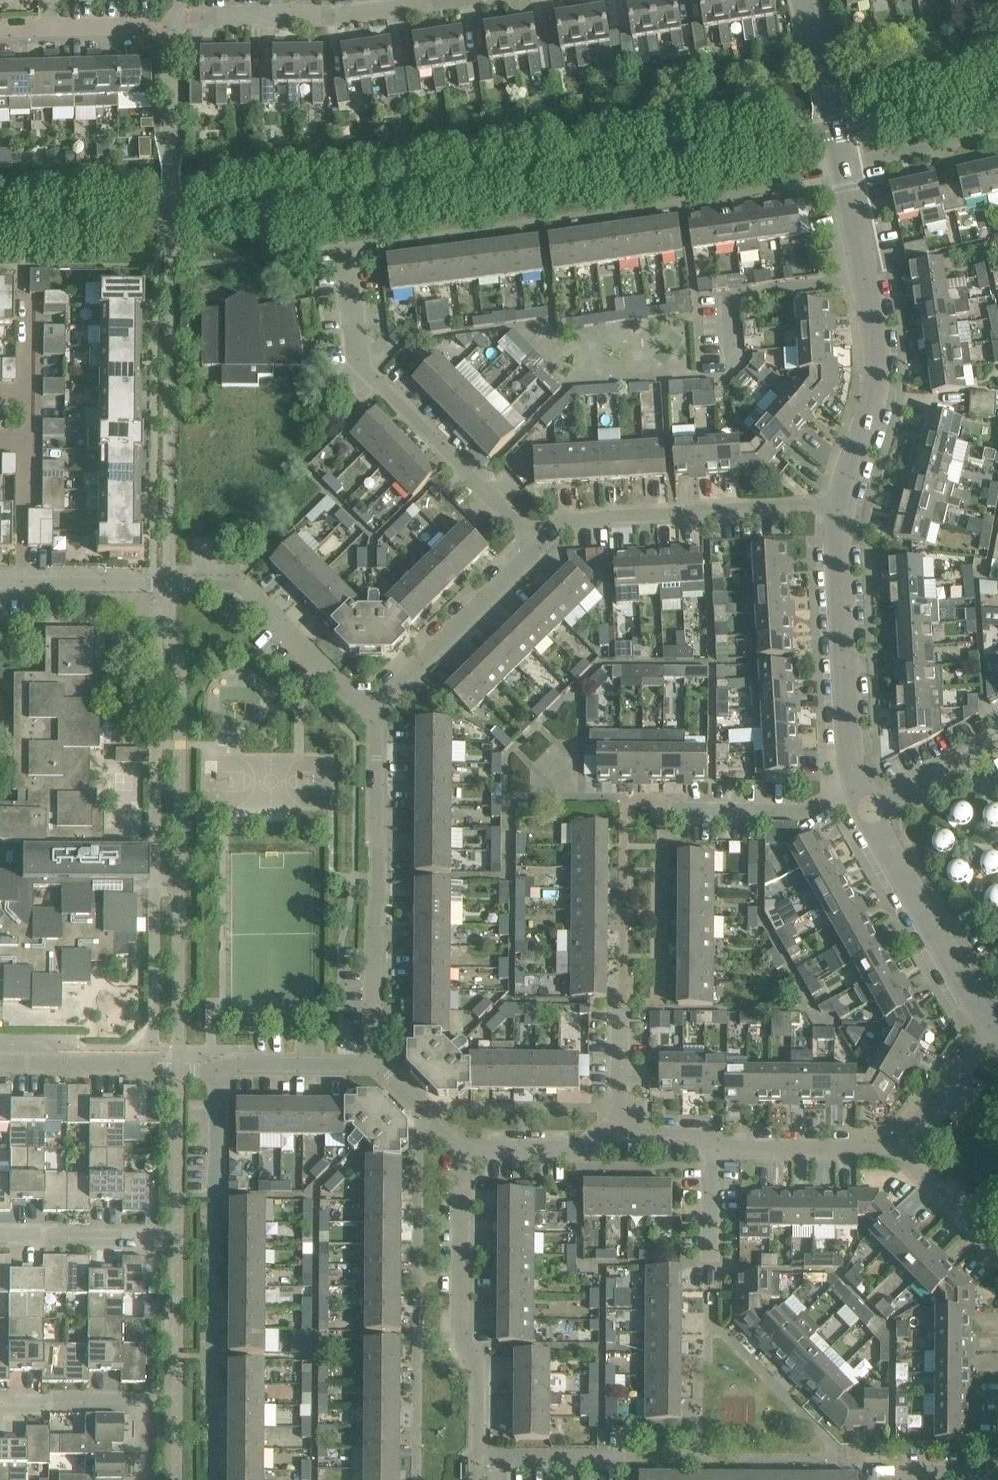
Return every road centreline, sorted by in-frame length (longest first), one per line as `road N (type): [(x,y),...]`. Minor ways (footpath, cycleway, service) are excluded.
road 1 (residential): [(376,706),(361,703),(236,581),(0,578)]
road 2 (residential): [(538,545),(359,359),(344,246)]
road 3 (residential): [(375,1065),(376,706)]
road 4 (unclassified): [(843,502),(879,372),(845,163)]
road 5 (residential): [(484,1458),(483,1376),(464,1337),(465,1146)]
road 6 (residential): [(538,545),(566,520),(843,502)]
road 7 (unclassified): [(862,794),(843,657),(843,502)]
road 8 (unclassified): [(997,1035),(868,806)]
road 9 (residential): [(195,18),(334,16),(437,0)]
road 10 (residential): [(376,706),(538,545)]
road 11 (residential): [(145,1479),(146,1402),(0,1402)]
road 12 (residential): [(217,1064),(0,1063)]
road 13 (residential): [(711,1150),(899,1150)]
road 14 (residential): [(862,794),(838,807),(689,808)]
road 15 (unclassified): [(845,163),(812,0)]
road 16 (residential): [(375,1065),(217,1064)]
road 17 (residential): [(0,34),(156,26)]
road 18 (residential): [(845,163),(997,132)]
road 19 (residential): [(484,1458),(639,1459)]
road 20 (residential): [(465,1146),(578,1147),(617,1134)]
road 21 (residential): [(899,1150),(997,1035)]
road 22 (residential): [(151,1245),(0,1243)]
road 23 (residential): [(997,1259),(899,1150)]
road 24 (residential): [(868,806),(997,745)]
road 25 (residential): [(994,1478),(894,1475),(863,1459)]
road 26 (residential): [(217,1064),(218,1196)]
road 27 (residential): [(617,1134),(621,1010)]
road 28 (residential): [(465,1146),(375,1065)]

